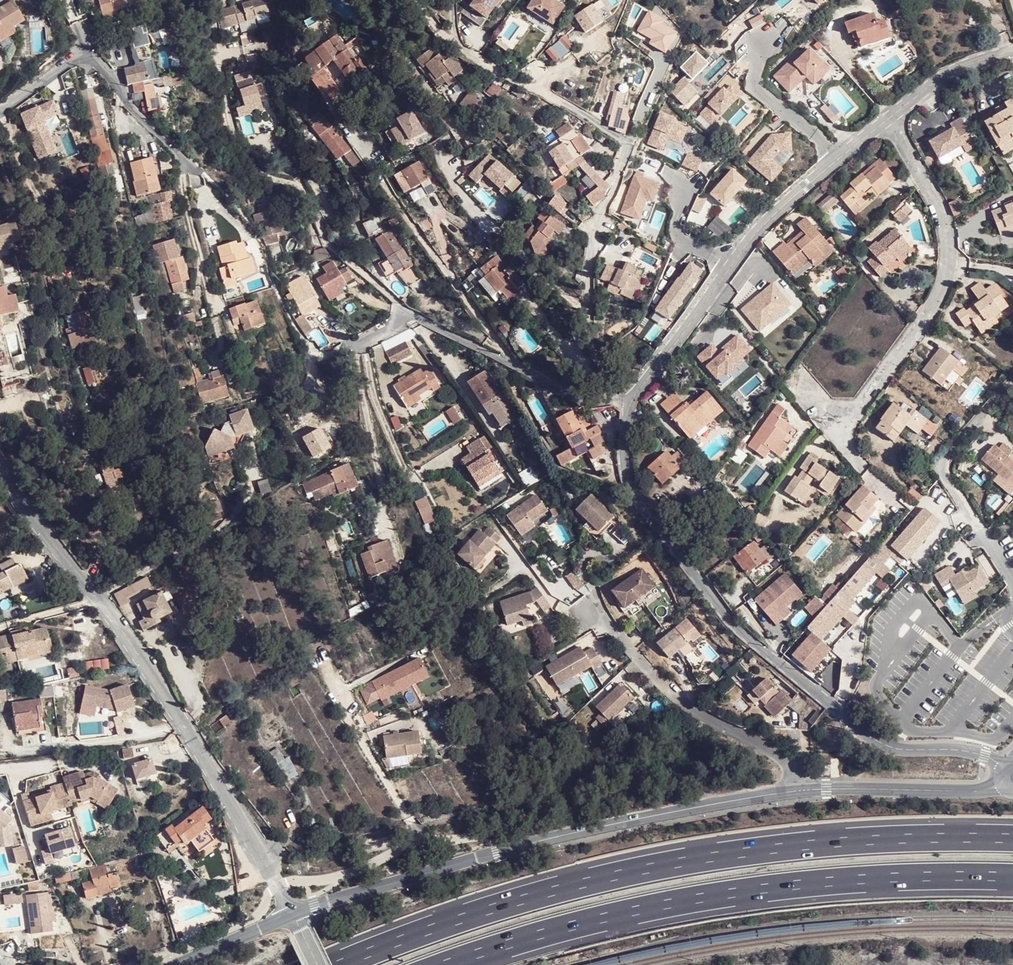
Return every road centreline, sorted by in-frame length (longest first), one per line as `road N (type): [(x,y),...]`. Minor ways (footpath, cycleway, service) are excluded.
road 1 (motorway): [(1012,836),(805,843),(687,860),(514,901),(335,964)]
road 2 (motorway): [(443,964),(696,894),(906,876),(1012,876)]
road 3 (residential): [(630,402),(630,485),(754,643),(887,745),(952,749),(1008,769)]
road 4 (residential): [(293,914),(125,635),(0,465)]
road 5 (residential): [(611,399),(591,344),(588,282),(592,227),(628,146),(568,105),(487,67),(439,32),(415,0)]
road 6 (residential): [(796,790),(516,846),(293,914)]
road 7 (residential): [(411,314),(331,247),(304,193),(269,177),(244,154),(206,0)]
road 8 (residential): [(889,116),(944,219),(948,268),(934,307),(840,432)]
road 9 (residential): [(796,790),(783,758),(691,708),(596,604)]
road 10 (residential): [(0,114),(84,48),(186,162)]
road 11 (residential): [(1012,581),(944,479),(945,455),(1012,379)]
road 12 (track): [(513,363),(375,167)]
road 13 (residential): [(411,314),(588,403),(611,399)]
road 14 (residential): [(1005,781),(980,790),(796,790)]
road 15 (residential): [(730,263),(630,402)]
road 16 (residential): [(838,158),(753,88),(762,37)]
road 17 (residential): [(838,158),(730,263)]
road 18 (residential): [(1012,51),(943,75),(889,116)]
road 19 (residential): [(178,964),(293,914)]

